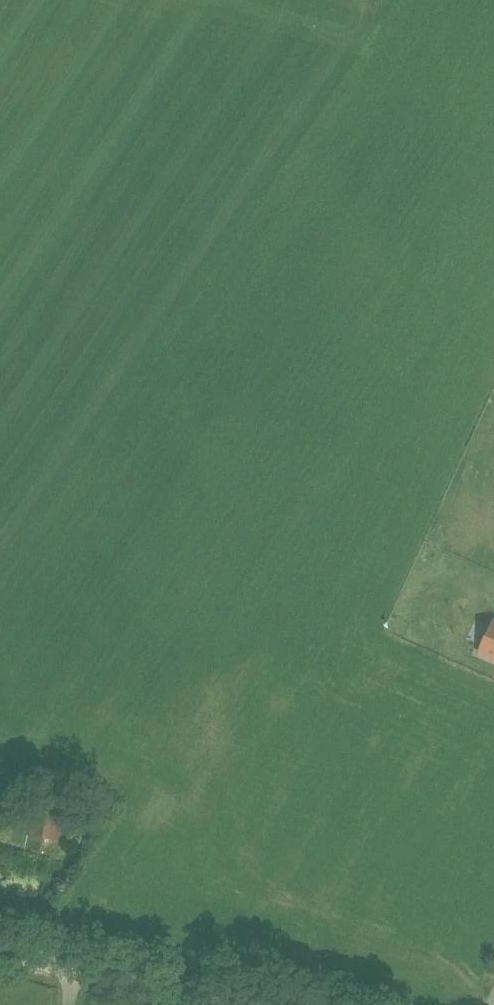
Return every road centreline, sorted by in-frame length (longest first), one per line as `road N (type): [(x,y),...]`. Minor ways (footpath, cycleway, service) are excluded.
road 1 (unclassified): [(324,1004),(0,938)]

